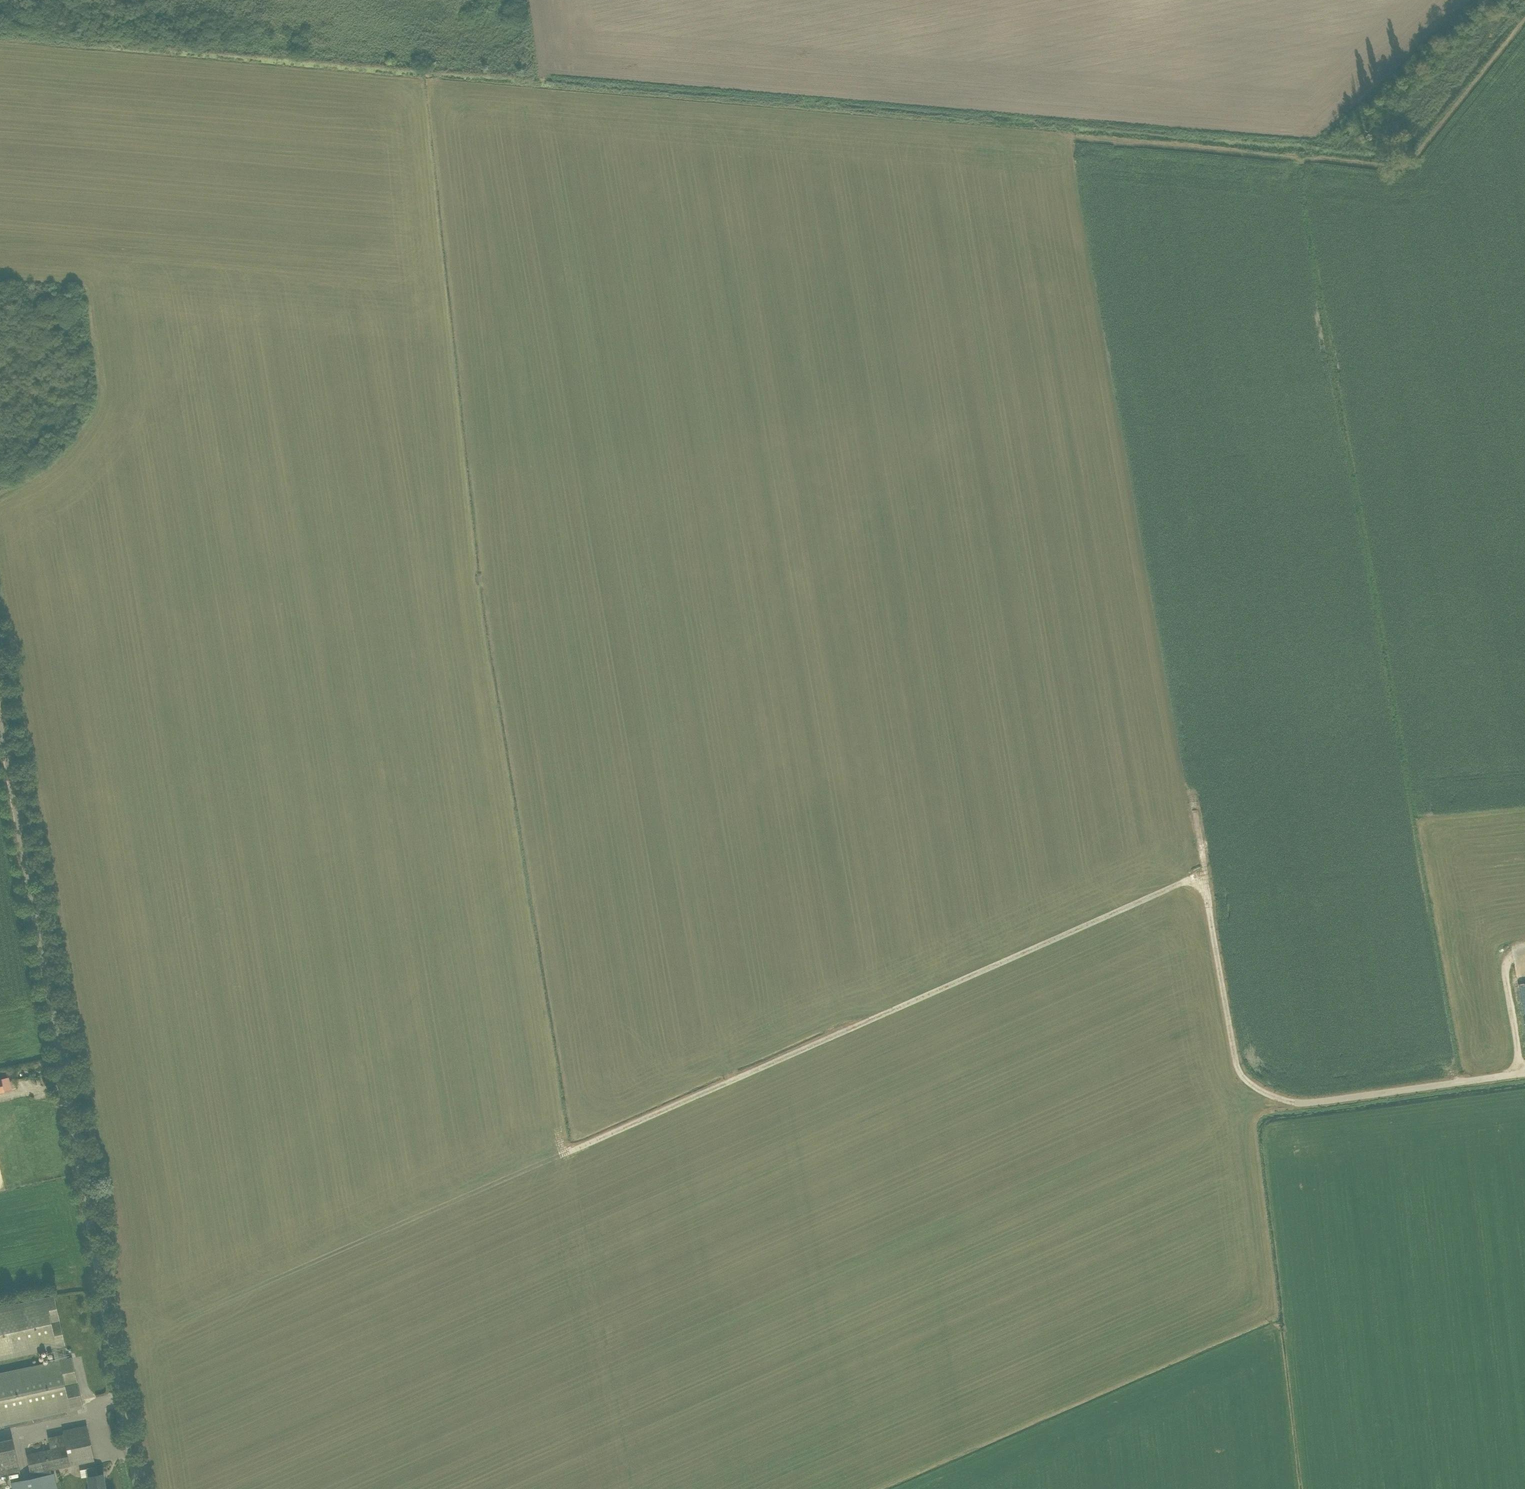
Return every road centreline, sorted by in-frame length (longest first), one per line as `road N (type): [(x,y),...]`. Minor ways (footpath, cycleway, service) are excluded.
road 1 (track): [(518,873),(567,1154),(1194,877),(1206,885),(1238,1073),(1263,1093),(1316,1104),(1524,1074)]
road 2 (unclassified): [(133,1488),(0,747)]

